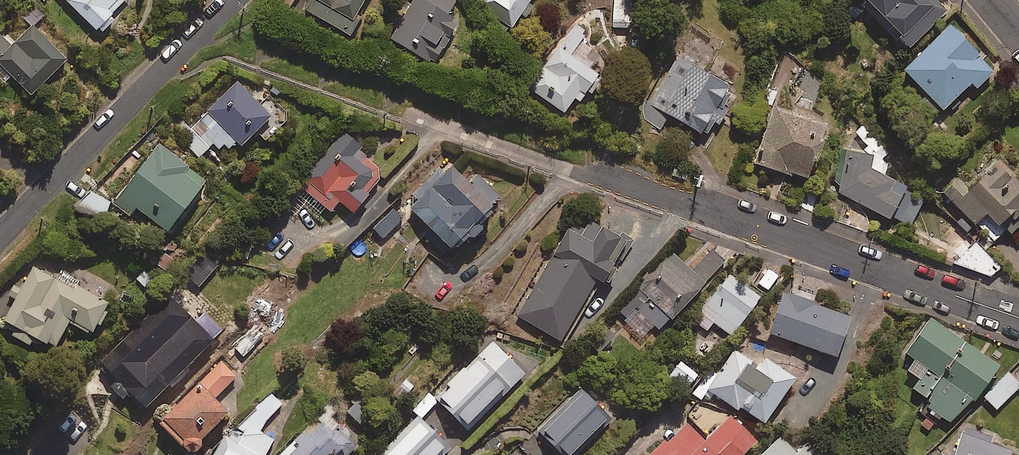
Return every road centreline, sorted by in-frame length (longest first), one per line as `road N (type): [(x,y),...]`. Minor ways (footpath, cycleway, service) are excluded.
road 1 (residential): [(1018,316),(596,175)]
road 2 (residential): [(234,0),(0,234)]

